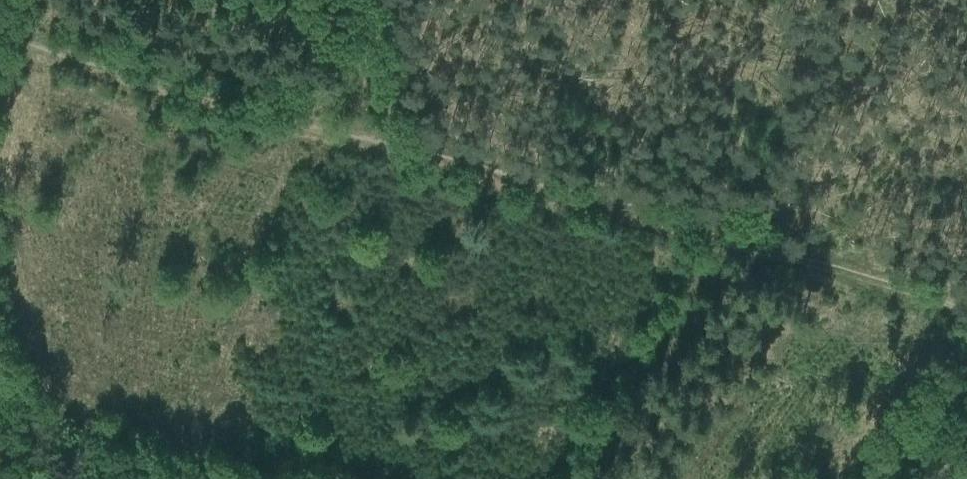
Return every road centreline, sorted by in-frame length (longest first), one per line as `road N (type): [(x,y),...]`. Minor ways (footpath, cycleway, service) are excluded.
road 1 (track): [(966,297),(396,137),(0,39)]
road 2 (track): [(862,478),(966,348)]

